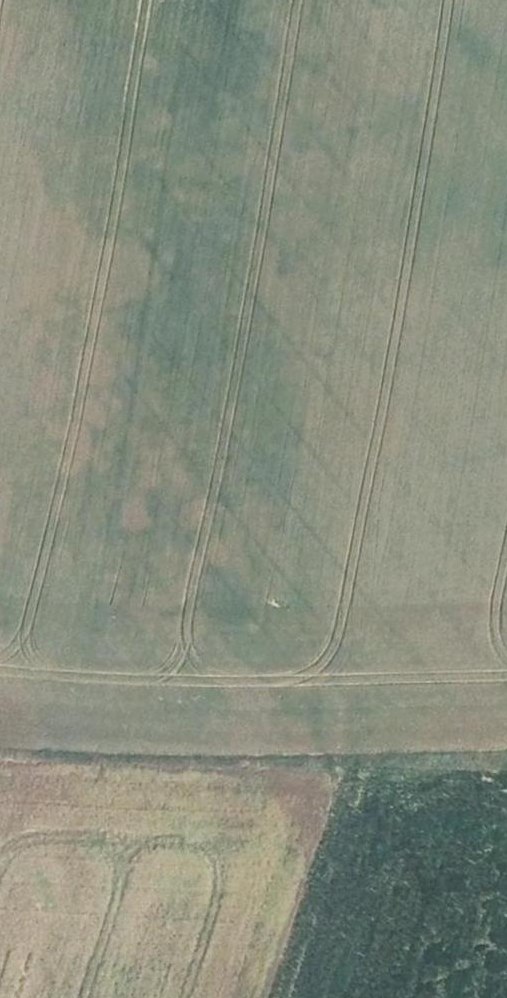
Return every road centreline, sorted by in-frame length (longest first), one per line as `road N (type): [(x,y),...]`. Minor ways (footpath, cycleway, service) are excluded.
road 1 (track): [(0,755),(506,754)]

